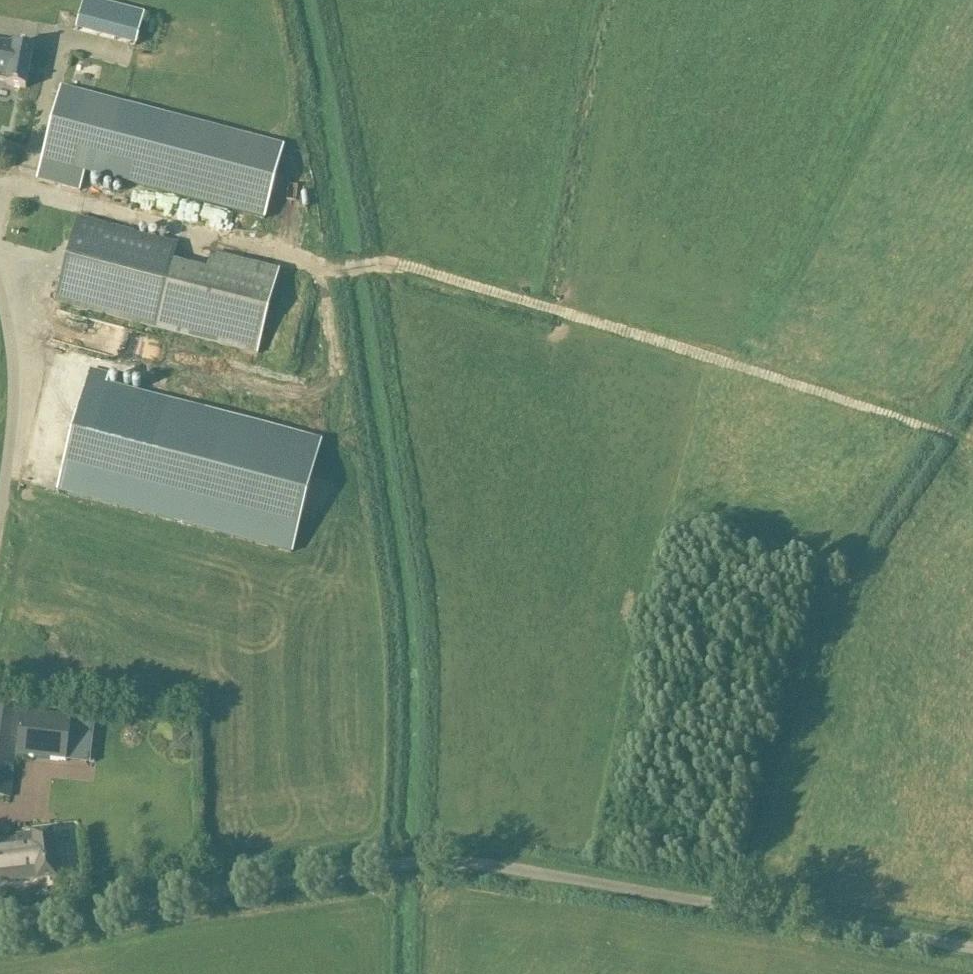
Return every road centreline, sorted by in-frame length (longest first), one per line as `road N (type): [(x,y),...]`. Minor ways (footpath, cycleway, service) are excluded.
road 1 (unclassified): [(0,928),(434,862),(972,948)]
road 2 (unclassified): [(0,519),(13,407),(0,299)]

